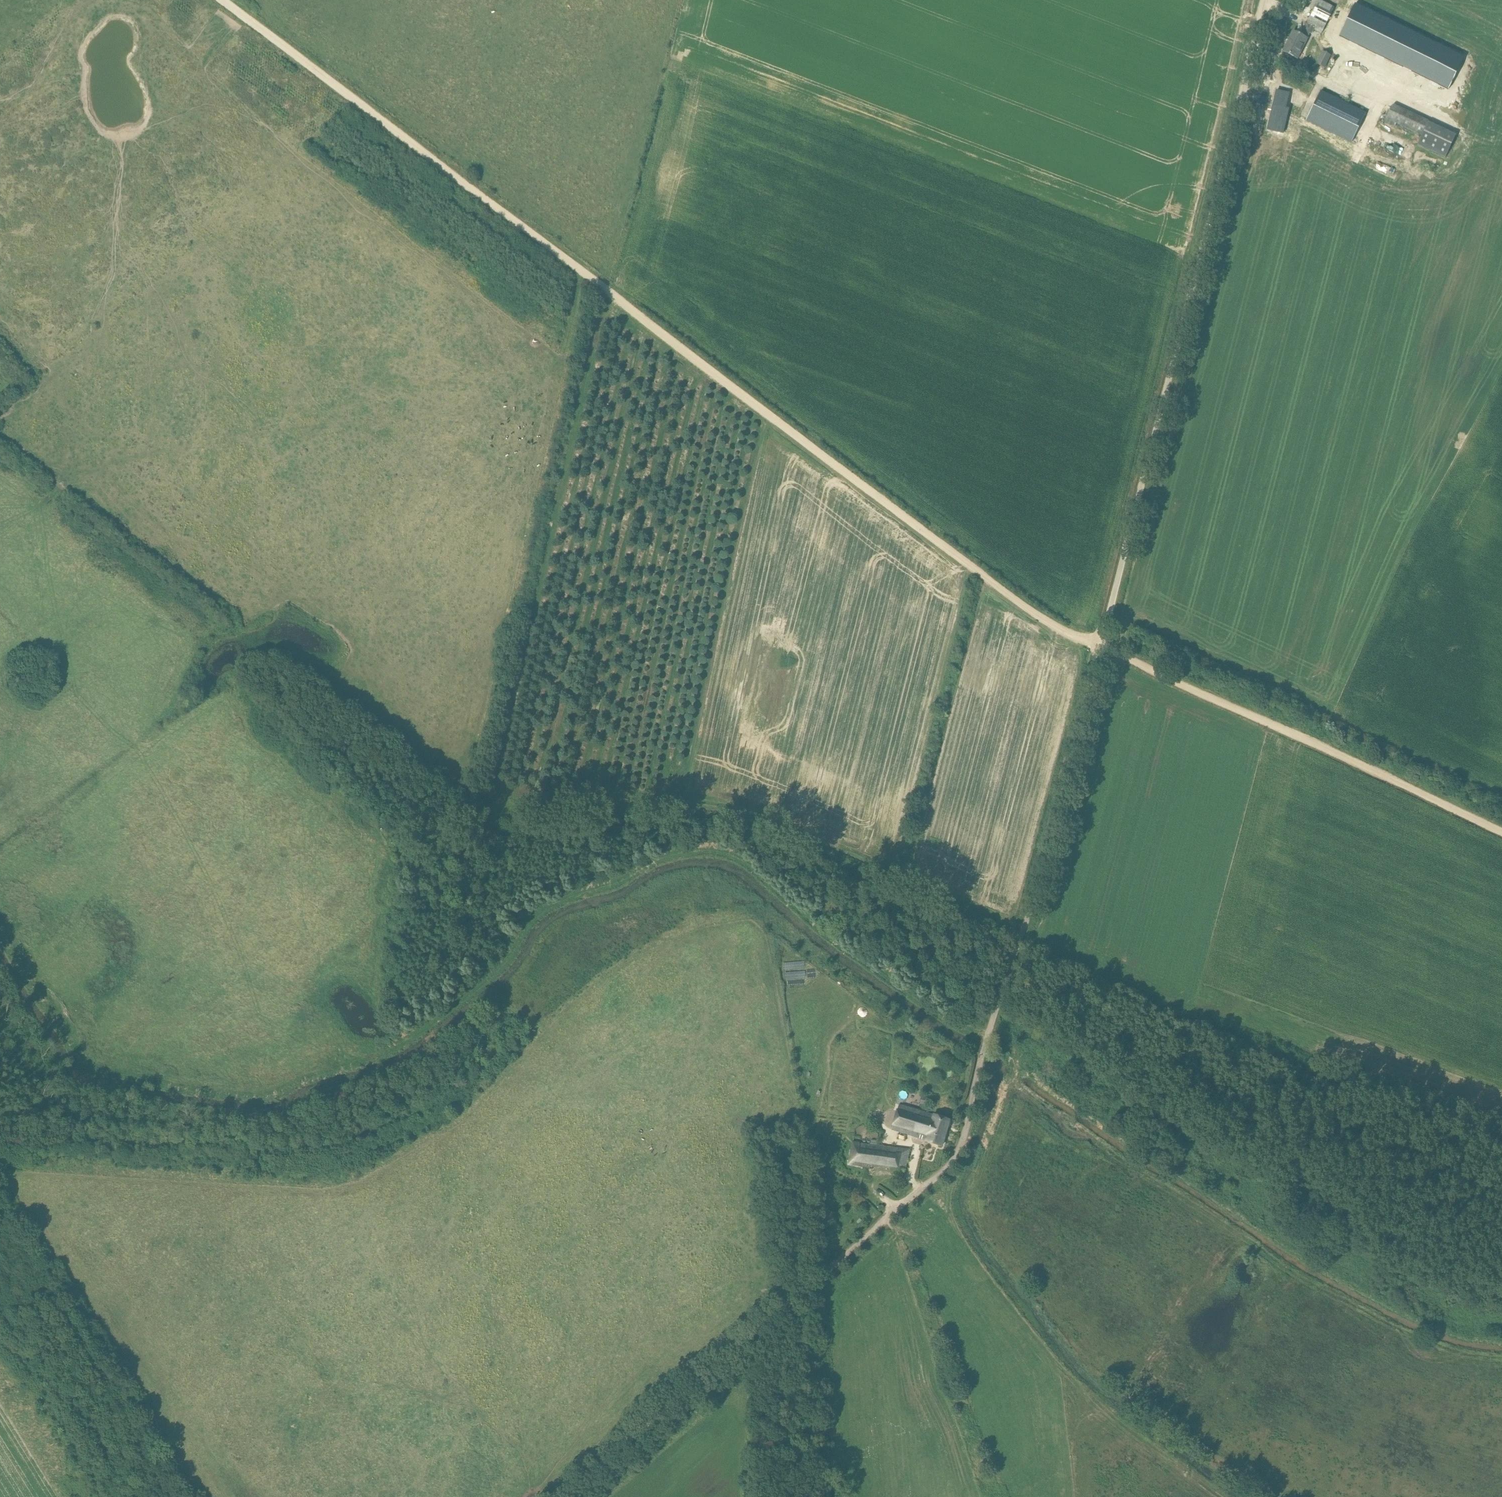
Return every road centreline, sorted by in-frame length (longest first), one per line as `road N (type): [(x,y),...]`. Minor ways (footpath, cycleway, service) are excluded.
road 1 (track): [(226,0),(1041,615),(1501,829)]
road 2 (track): [(565,1496),(940,1176),(956,1158),(987,1040),(864,962),(769,877),(724,854),(697,852),(539,916),(502,971),(388,1057)]
road 3 (unclassified): [(987,1040),(1036,898),(1266,0)]
road 4 (track): [(1501,152),(1382,96),(1375,110),(1255,47)]

